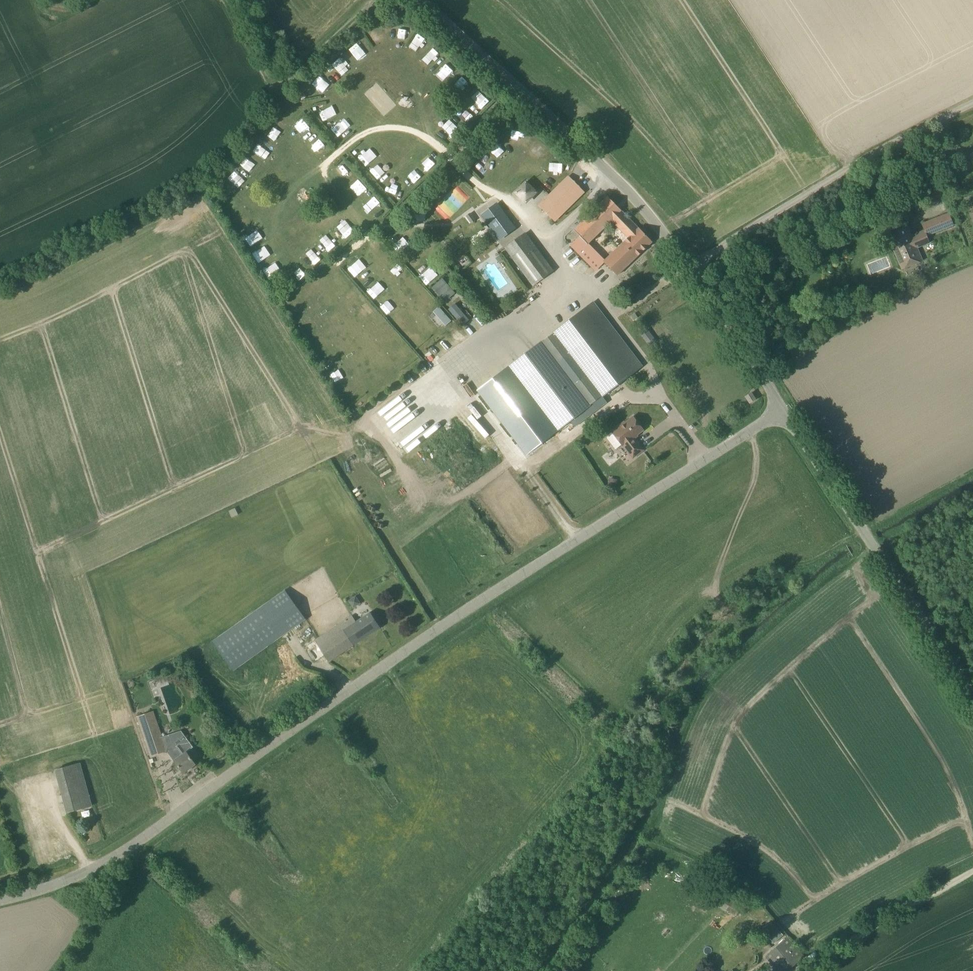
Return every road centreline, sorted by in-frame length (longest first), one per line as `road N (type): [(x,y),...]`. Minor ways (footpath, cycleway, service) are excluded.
road 1 (tertiary): [(0,899),(60,883),(118,854),(532,567),(784,410)]
road 2 (tertiary): [(693,270),(614,168),(426,0)]
road 3 (tertiary): [(972,691),(784,410)]
road 4 (unclassified): [(693,270),(972,110)]
road 5 (track): [(972,873),(802,970)]
road 6 (tertiary): [(784,410),(693,270)]
road 7 (track): [(297,78),(275,84),(266,76),(225,0)]

